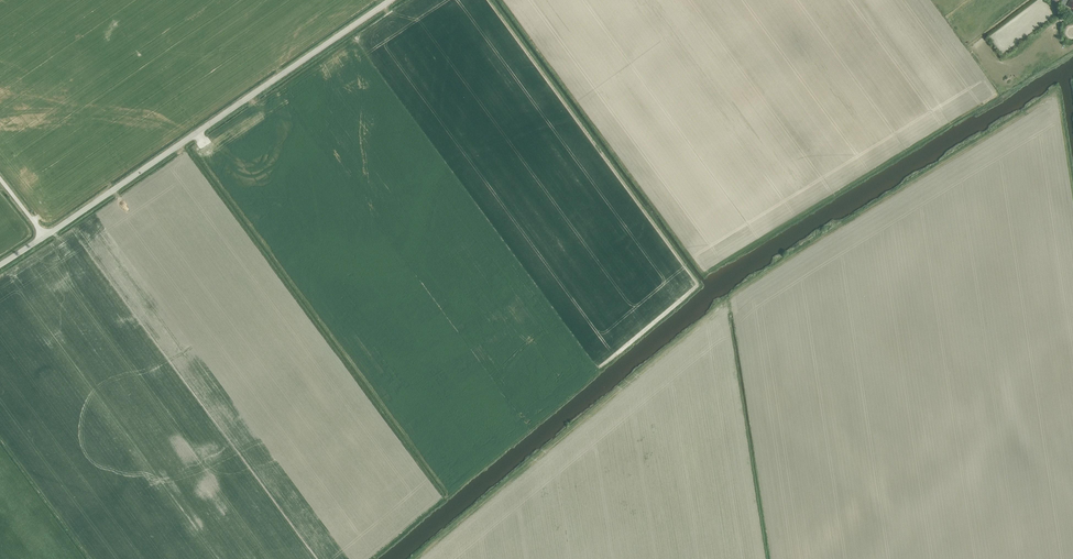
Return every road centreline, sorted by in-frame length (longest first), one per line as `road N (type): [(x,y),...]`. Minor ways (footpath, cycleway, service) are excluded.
road 1 (unclassified): [(46,236),(392,0)]

